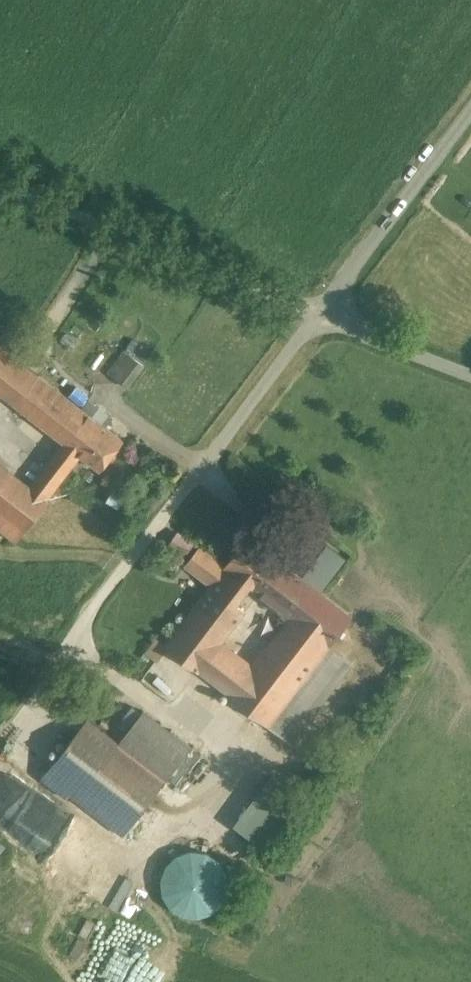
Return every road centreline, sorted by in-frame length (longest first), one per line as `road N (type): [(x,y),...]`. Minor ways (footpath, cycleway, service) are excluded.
road 1 (track): [(206,471),(0,747)]
road 2 (track): [(319,316),(0,187)]
road 3 (residential): [(319,316),(470,114)]
road 4 (residential): [(319,316),(206,471)]
road 5 (residential): [(470,376),(319,316)]

